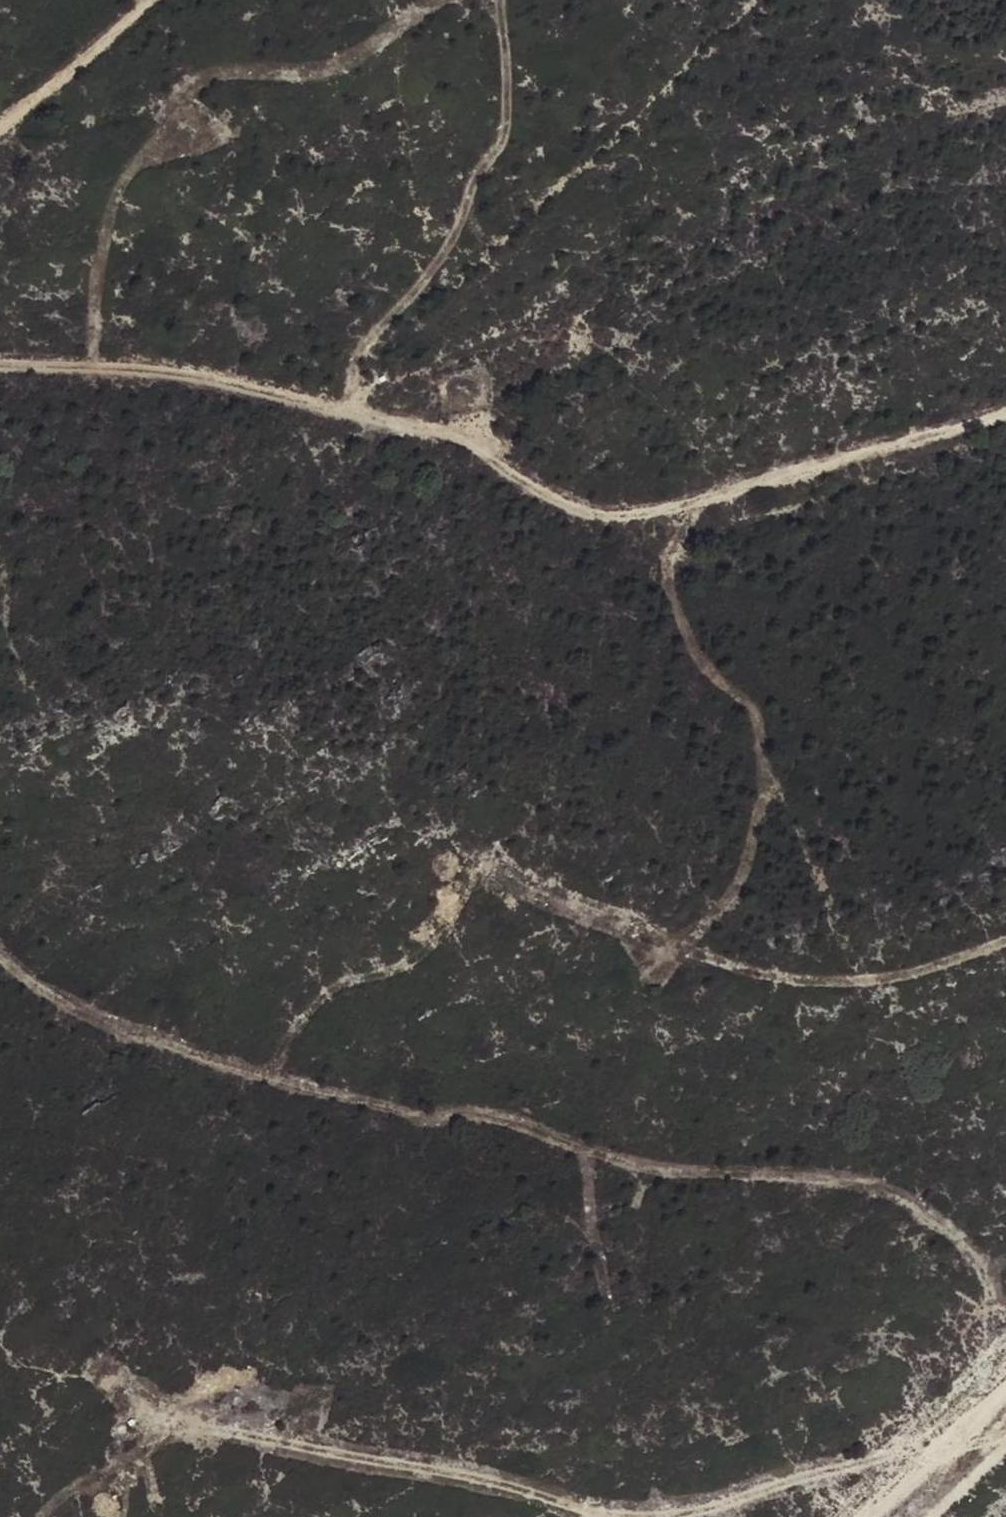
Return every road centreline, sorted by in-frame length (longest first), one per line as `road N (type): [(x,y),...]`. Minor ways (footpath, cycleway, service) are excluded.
road 1 (track): [(915,1516),(1005,1412)]

